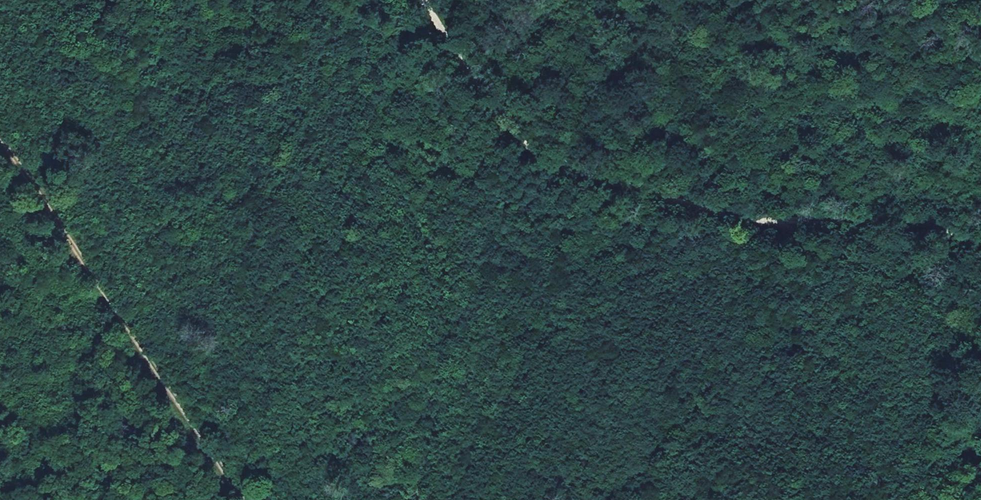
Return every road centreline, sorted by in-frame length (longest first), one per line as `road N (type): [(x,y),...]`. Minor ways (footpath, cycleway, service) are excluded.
road 1 (track): [(427,499),(441,373),(440,282),(358,0)]
road 2 (track): [(424,0),(481,95),(539,153),(694,207),(790,223)]
road 3 (track): [(242,499),(0,134)]
road 4 (track): [(980,319),(835,260),(790,223)]
road 5 (track): [(790,223),(933,229),(980,244)]

